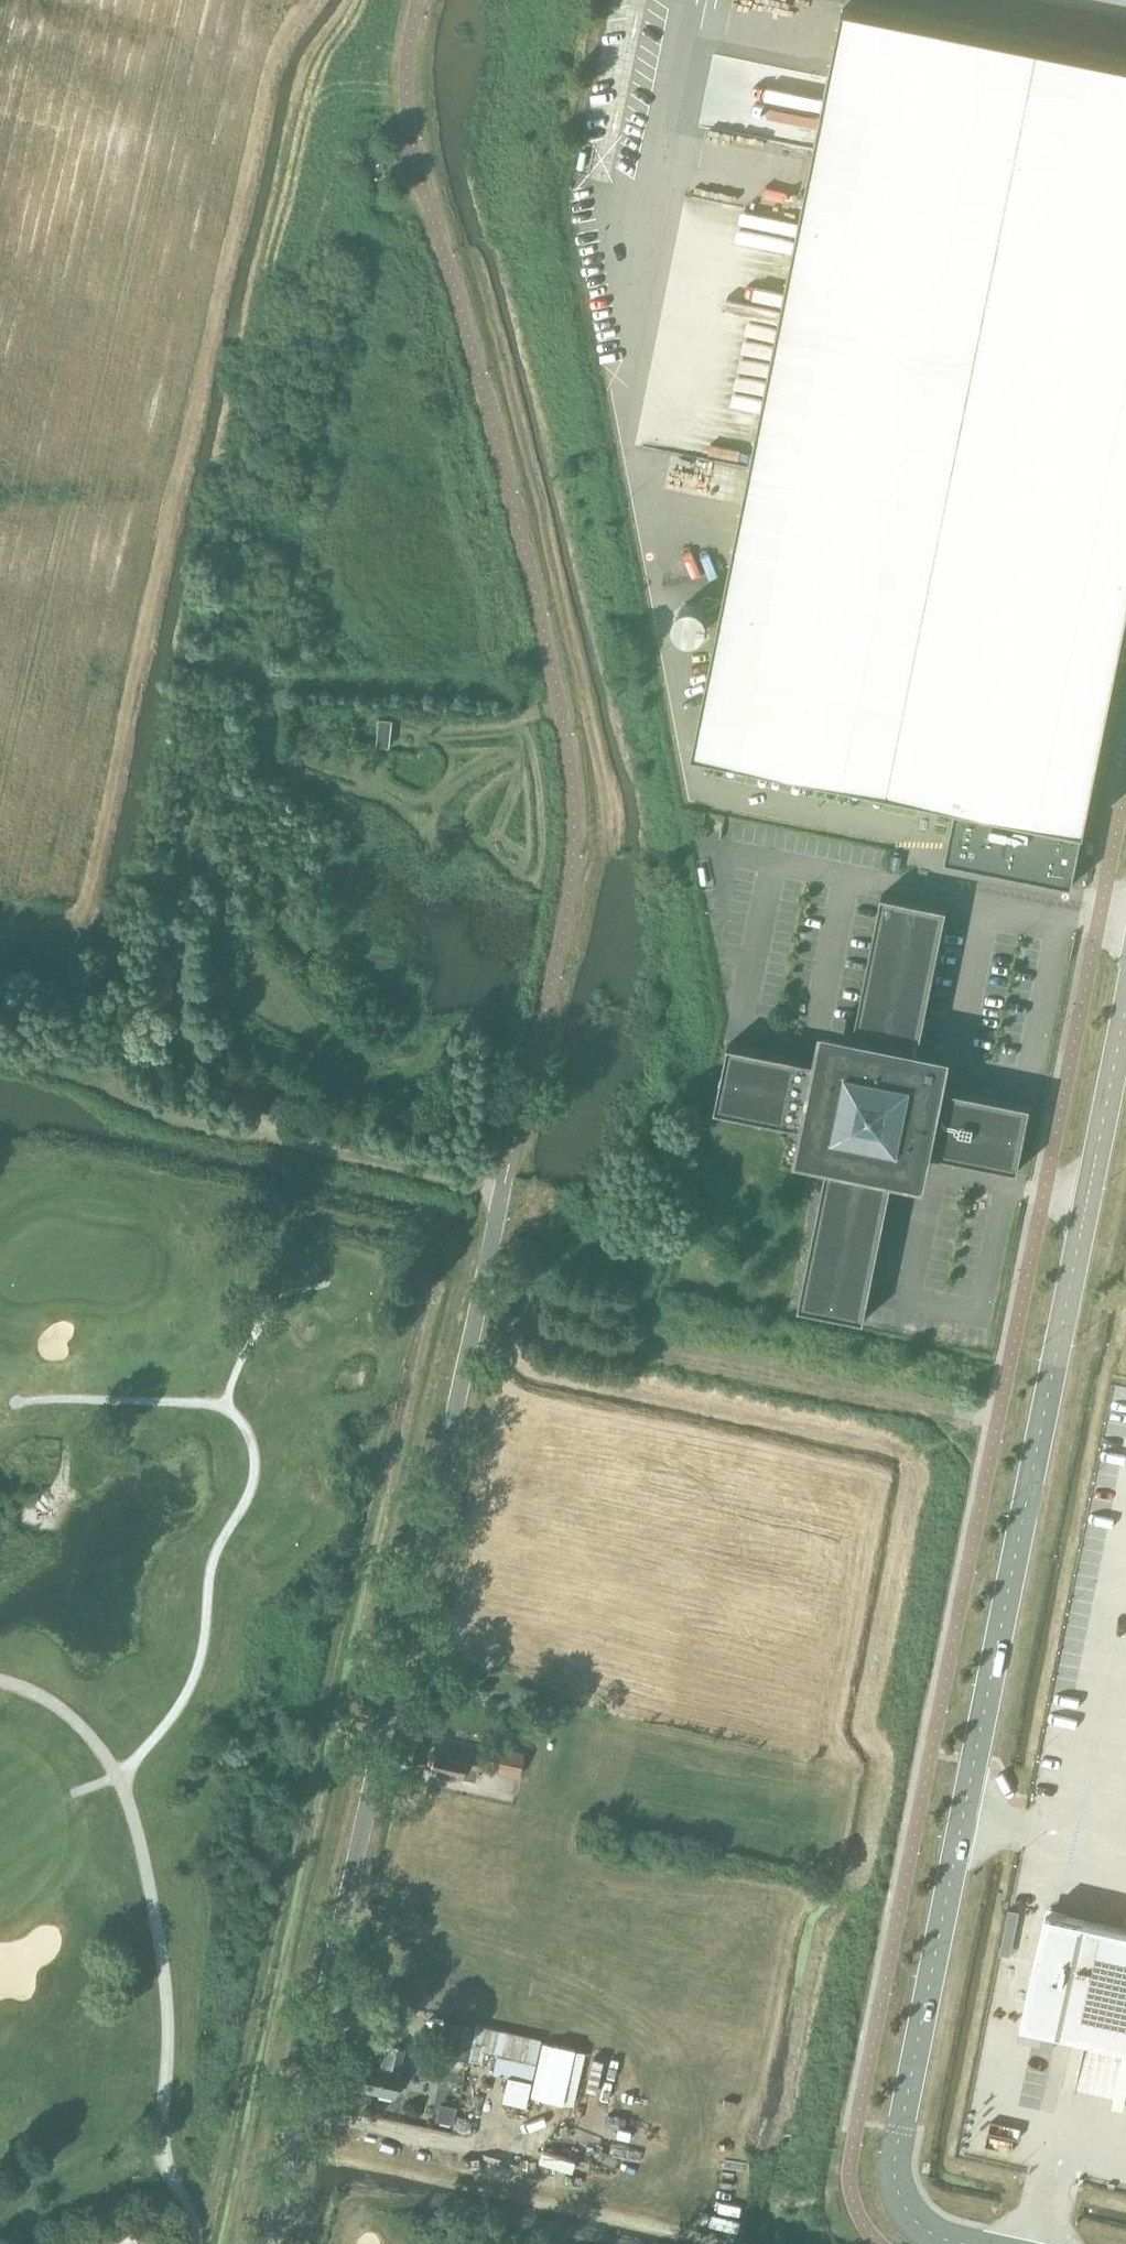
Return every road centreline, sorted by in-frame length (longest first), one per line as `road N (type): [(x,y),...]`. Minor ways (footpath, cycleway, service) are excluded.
road 1 (unclassified): [(1125,1011),(896,2176),(901,2200),(926,2234),(972,2243)]
road 2 (unclassified): [(269,2243),(509,1172)]
road 3 (track): [(46,1054),(130,1096),(282,1137),(195,1041)]
road 4 (track): [(282,1137),(505,1191)]
road 5 (track): [(366,710),(410,711),(415,723),(500,721),(564,707)]

